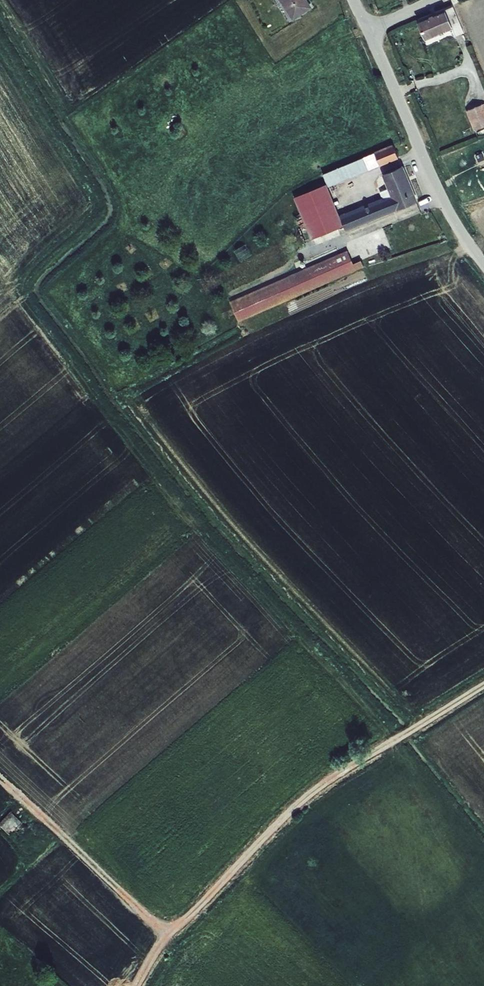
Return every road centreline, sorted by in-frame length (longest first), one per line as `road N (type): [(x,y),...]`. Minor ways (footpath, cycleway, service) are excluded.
road 1 (track): [(137,985),(166,935),(311,792),(483,687)]
road 2 (residential): [(366,30),(442,200),(483,266)]
road 3 (track): [(166,935),(0,778)]

